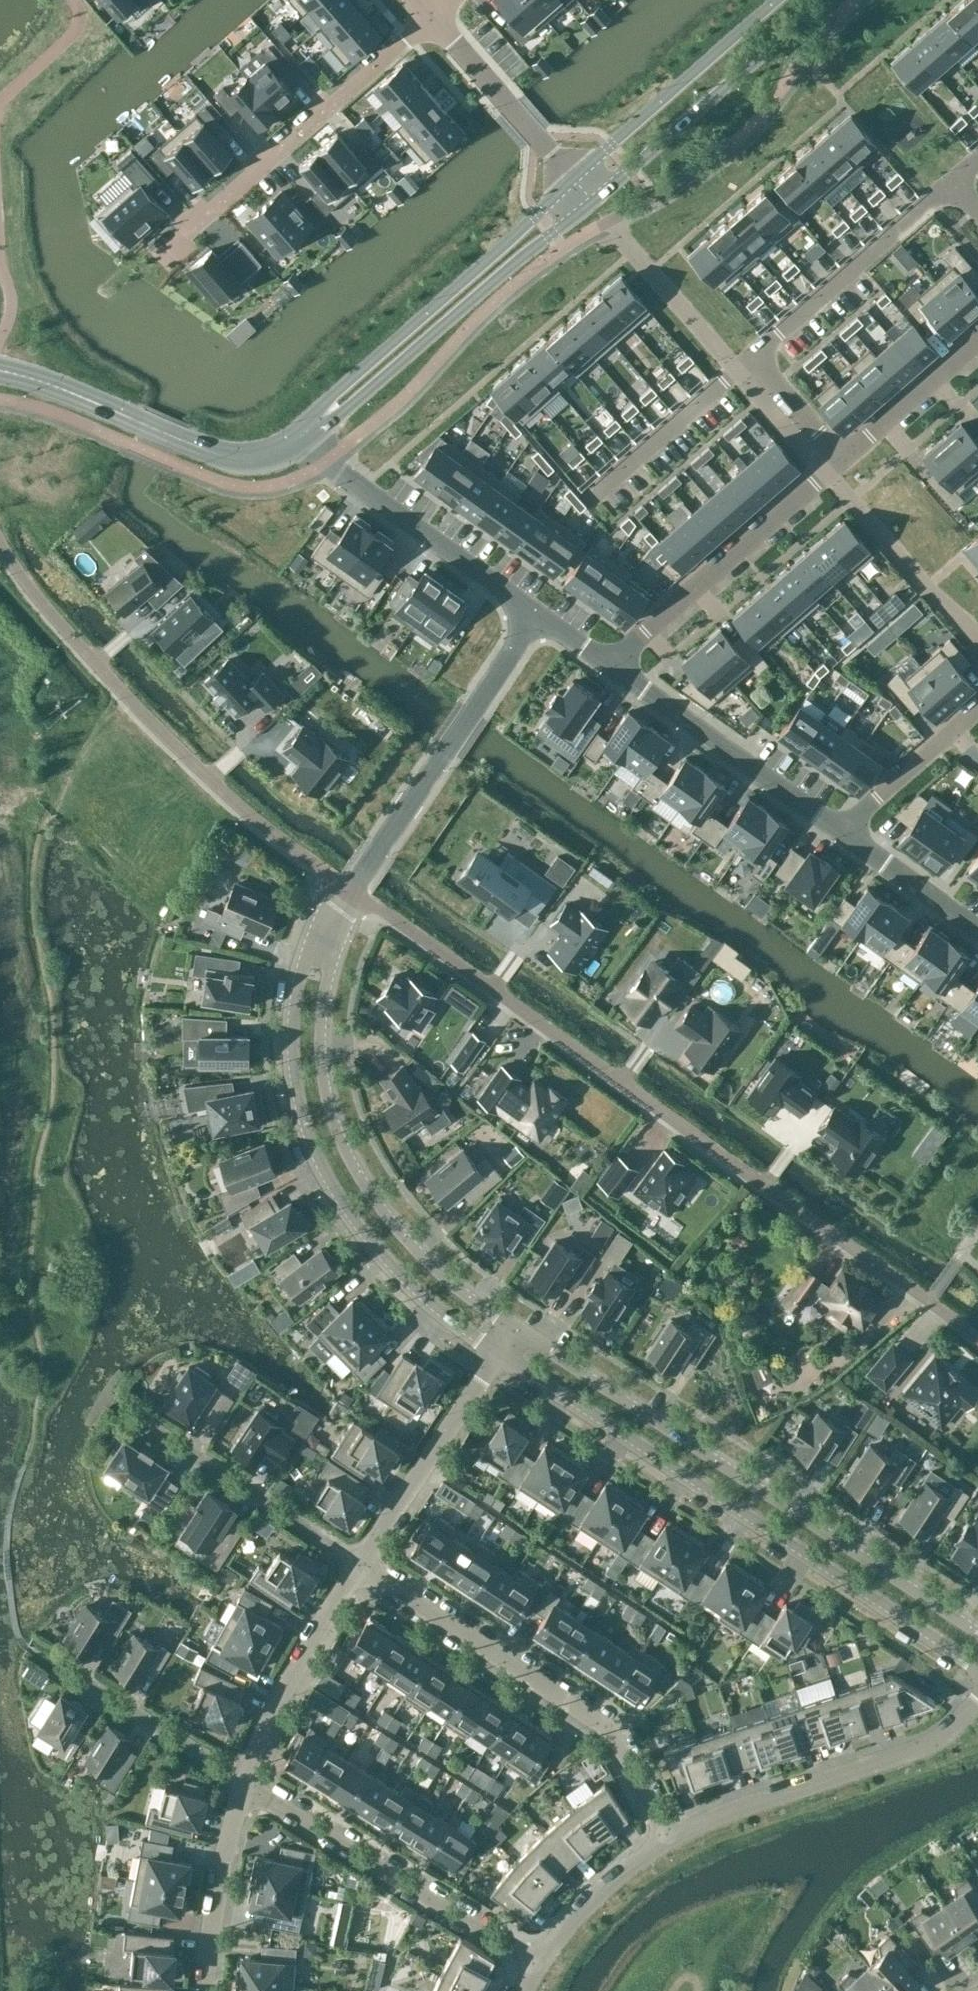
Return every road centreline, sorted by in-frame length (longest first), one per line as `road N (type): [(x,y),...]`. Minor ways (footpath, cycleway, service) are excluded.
road 1 (residential): [(977,1340),(352,889)]
road 2 (unclassified): [(497,1353),(977,1668)]
road 3 (unclassified): [(977,1629),(515,1328)]
road 4 (unclassified): [(329,921),(292,1004),(294,1088),(313,1149),(378,1250),(497,1353)]
road 5 (unclassified): [(515,1328),(425,1258),(375,1196),(342,1136),(326,1076),(329,921)]
road 6 (residential): [(359,1568),(615,1735),(672,1835)]
road 7 (tertiary): [(575,179),(331,396),(302,436)]
road 8 (tertiary): [(302,436),(350,410),(593,200)]
road 9 (residential): [(431,13),(160,246)]
road 10 (residential): [(249,1786),(544,1966)]
road 11 (residential): [(352,889),(243,808),(95,662)]
road 12 (residential): [(672,1835),(881,1764),(942,1737),(977,1705)]
road 13 (residential): [(352,889),(535,610)]
road 14 (tertiary): [(0,369),(229,459),(270,454),(302,436)]
road 15 (residential): [(845,462),(613,666)]
road 16 (tertiary): [(593,200),(822,0)]
road 17 (residential): [(302,436),(342,475),(535,610)]
road 18 (residential): [(613,666),(847,835)]
road 19 (residential): [(125,1409),(359,1568)]
road 20 (residential): [(752,358),(953,182)]
road 21 (tertiary): [(773,0),(575,179)]
road 22 (residential): [(359,1568),(497,1353)]
road 23 (residential): [(249,1786),(268,1730),(359,1568)]
road 24 (residential): [(431,13),(575,179)]
road 25 (residential): [(74,1671),(249,1786)]
road 26 (residential): [(209,1990),(226,1859),(249,1786)]
road 27 (residential): [(597,491),(752,358)]
road 28 (residential): [(544,1966),(618,1881),(672,1835)]
road 29 (residential): [(977,713),(847,835)]
road 30 (residential): [(977,344),(845,462)]
road 31 (residential): [(847,835),(977,930)]
road 32 (residential): [(752,358),(845,462)]

